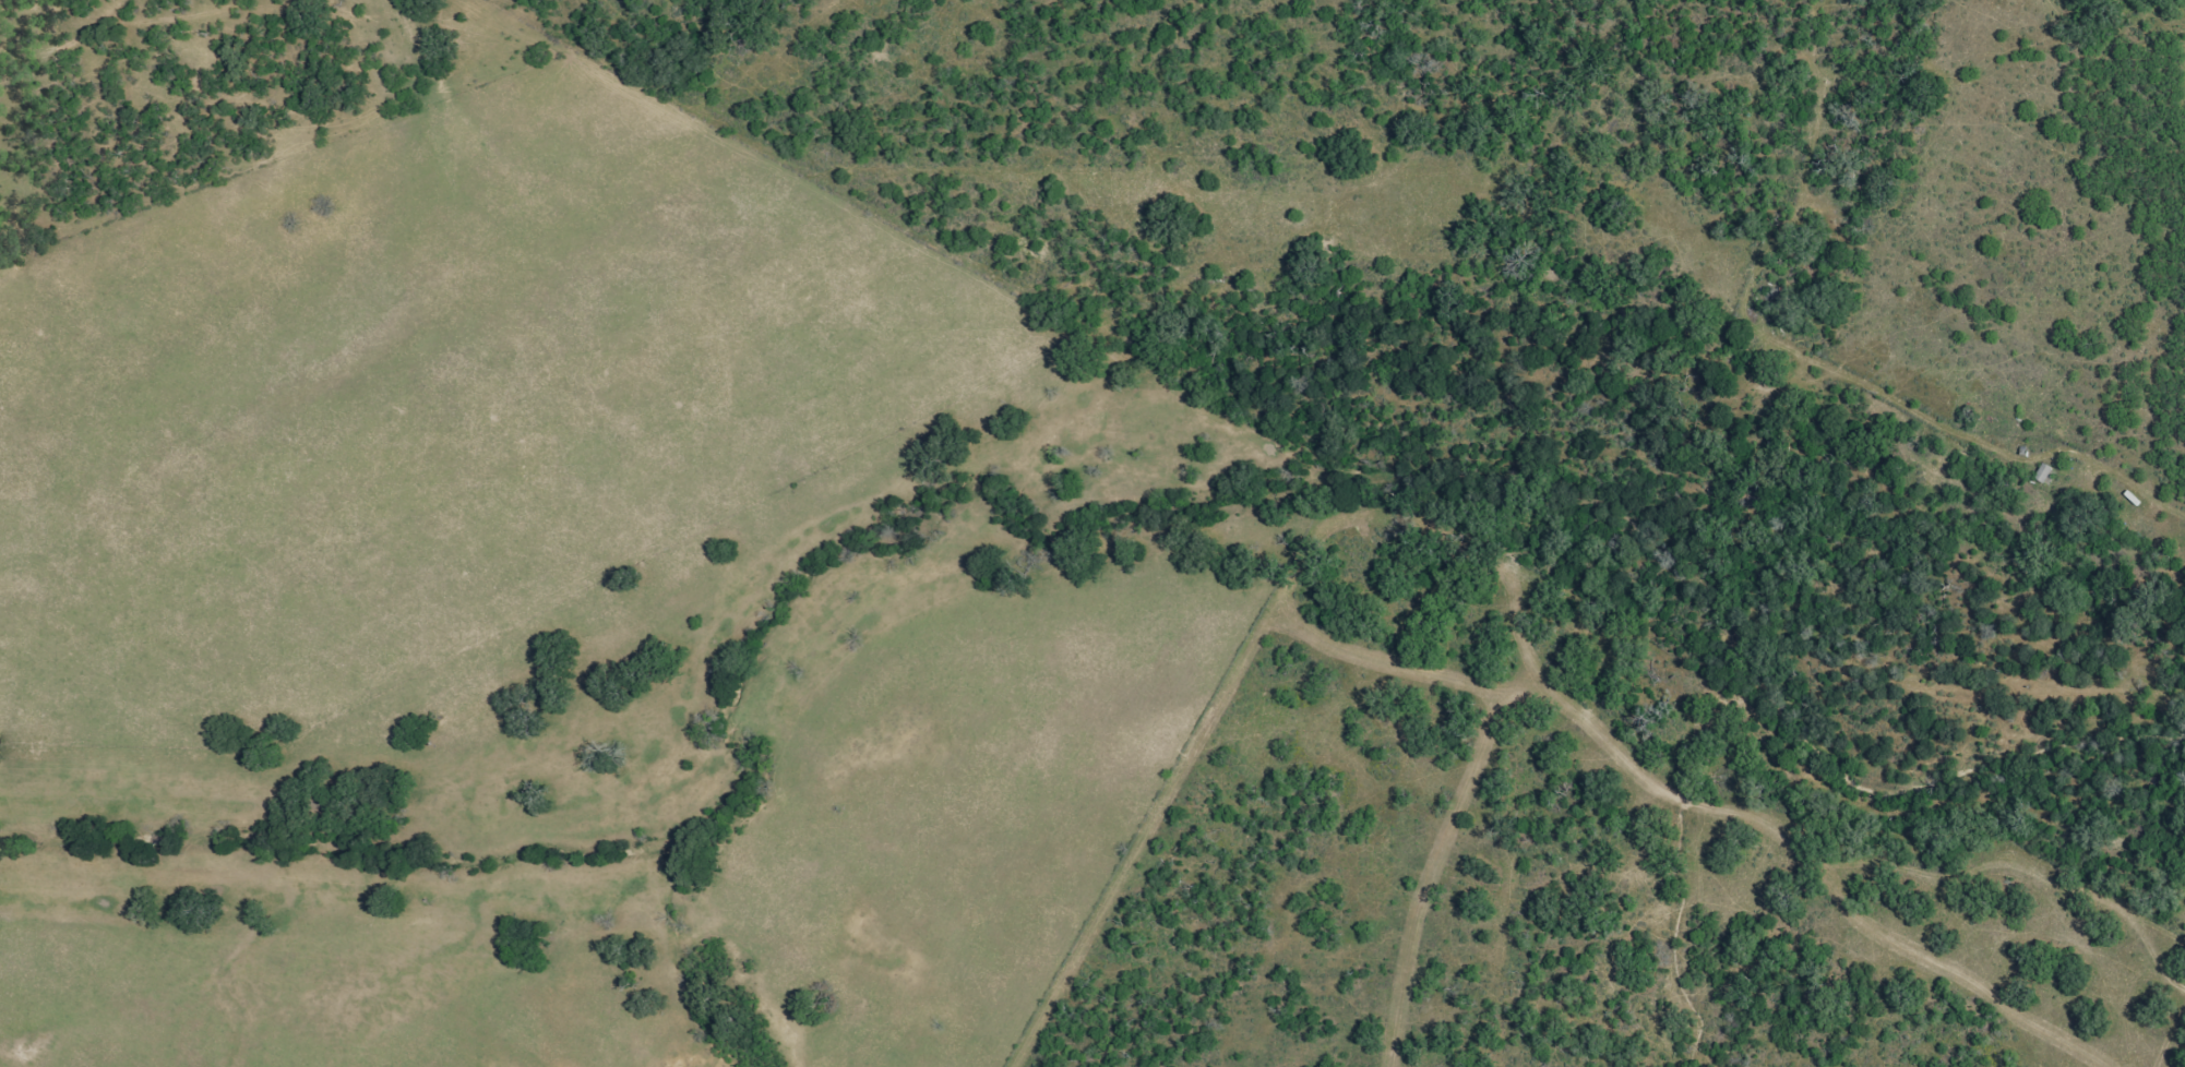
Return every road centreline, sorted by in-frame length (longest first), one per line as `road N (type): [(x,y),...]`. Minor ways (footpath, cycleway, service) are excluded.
road 1 (residential): [(2184,130),(2171,133),(2158,164),(2138,248),(2067,457)]

